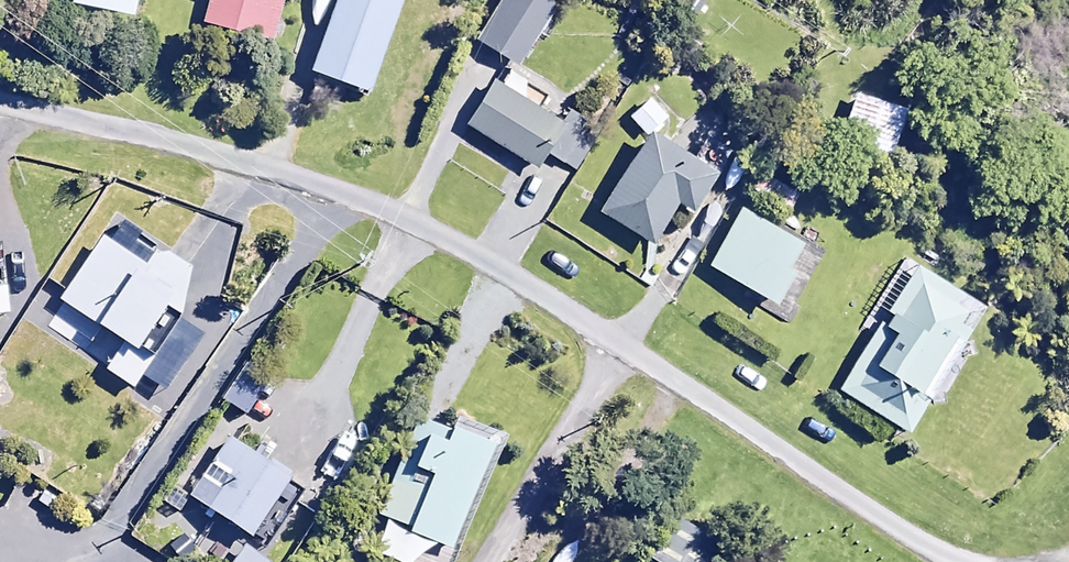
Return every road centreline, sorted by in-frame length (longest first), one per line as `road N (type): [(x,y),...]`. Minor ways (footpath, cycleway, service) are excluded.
road 1 (residential): [(0,106),(380,196),(929,561)]

